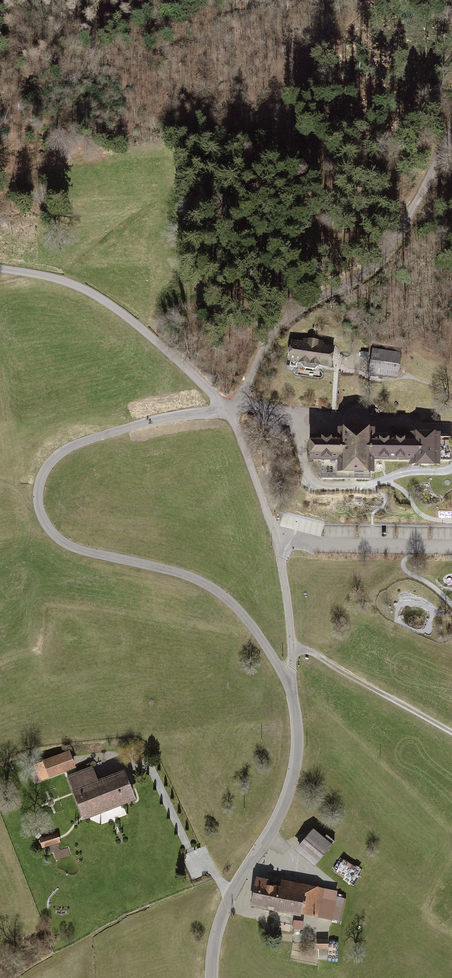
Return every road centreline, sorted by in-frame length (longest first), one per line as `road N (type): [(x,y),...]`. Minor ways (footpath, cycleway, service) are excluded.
road 1 (unclassified): [(0,270),(61,281),(107,304),(229,410),(149,423),(63,452),(43,471),(37,494),(49,531),(69,547),(211,588),(243,617),(291,690),(298,762),(290,798),(230,893),(211,977)]
road 2 (track): [(229,410),(290,313),(380,261),(451,126)]
road 3 (track): [(451,733),(312,651),(291,650)]

